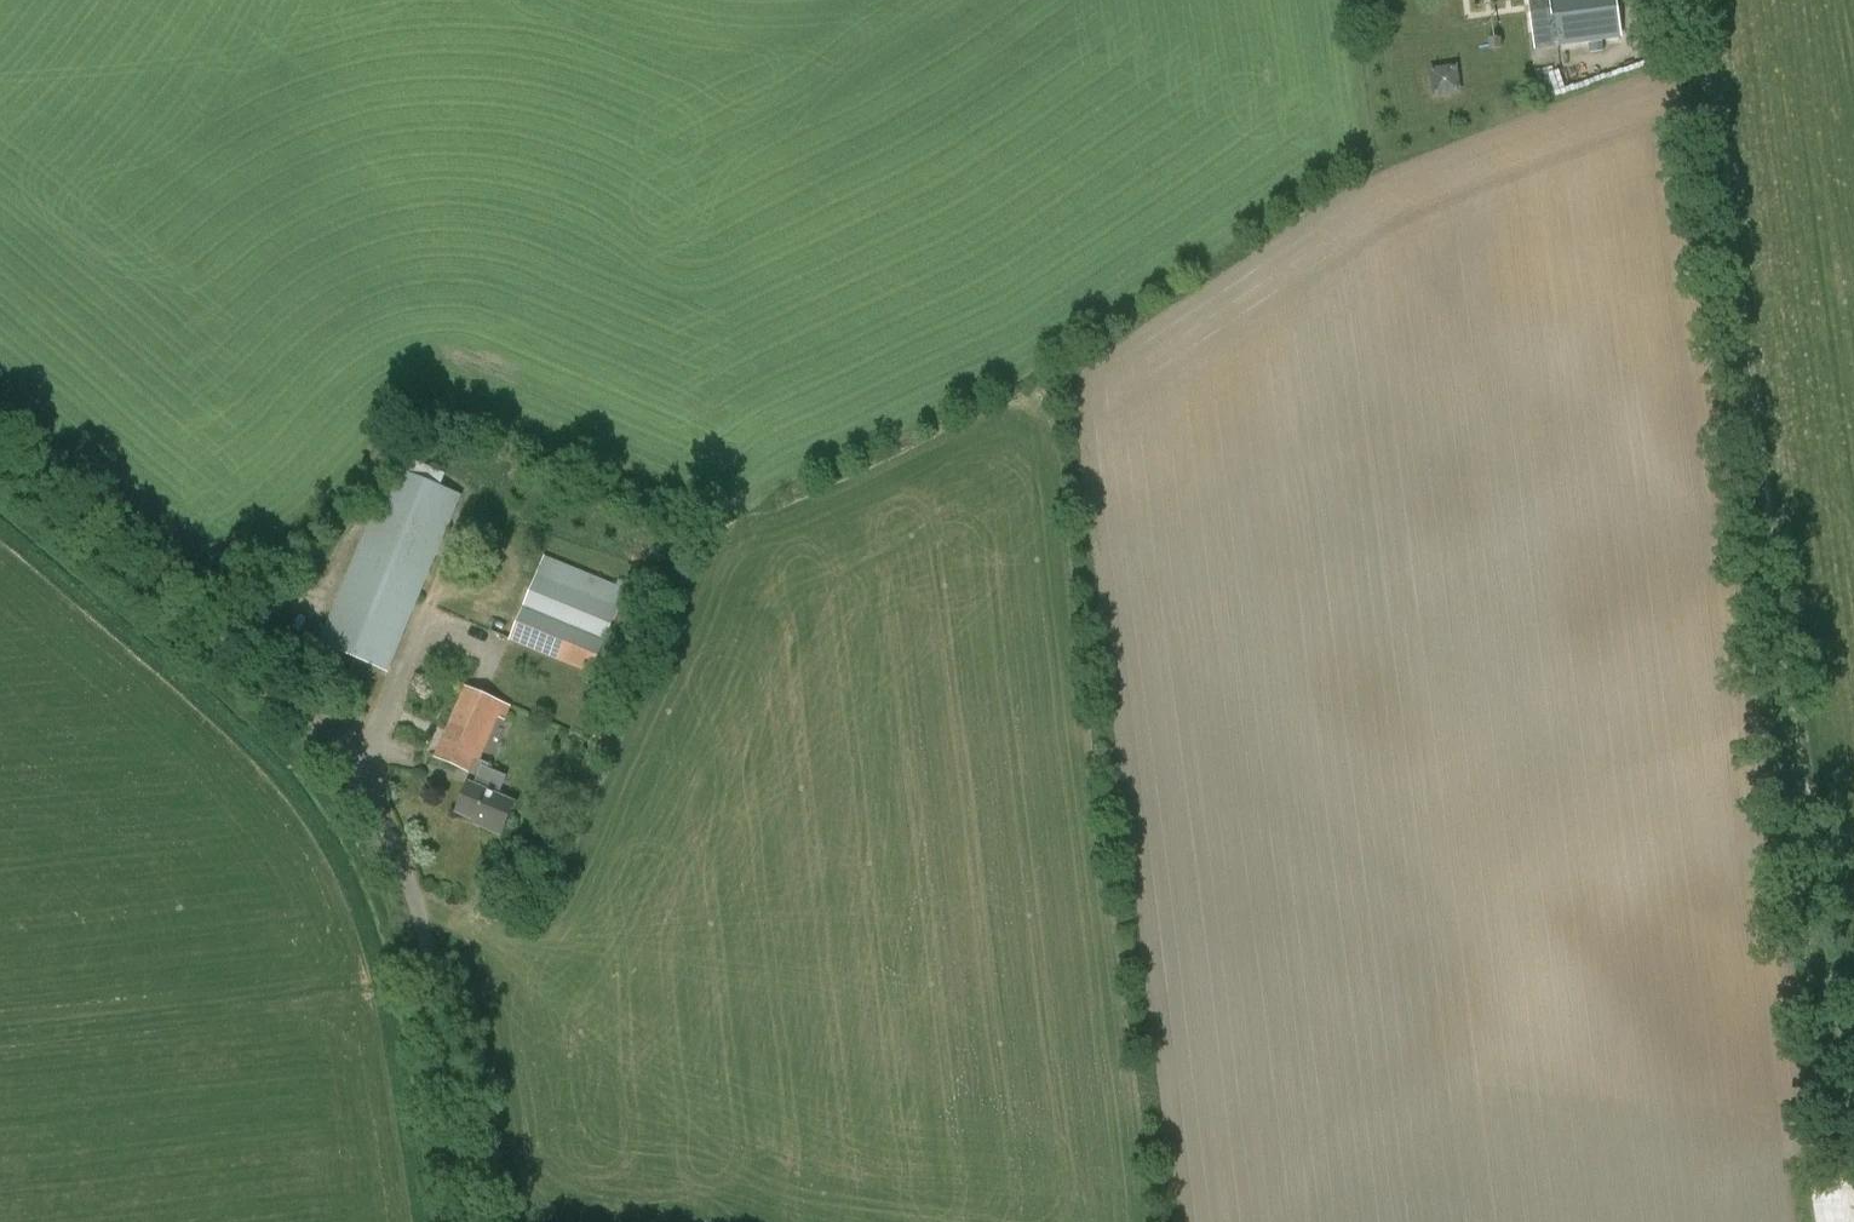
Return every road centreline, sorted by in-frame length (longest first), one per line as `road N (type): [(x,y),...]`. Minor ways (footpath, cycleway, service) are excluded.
road 1 (unclassified): [(481,1221),(450,942),(422,856),(384,787),(337,733),(0,454)]

